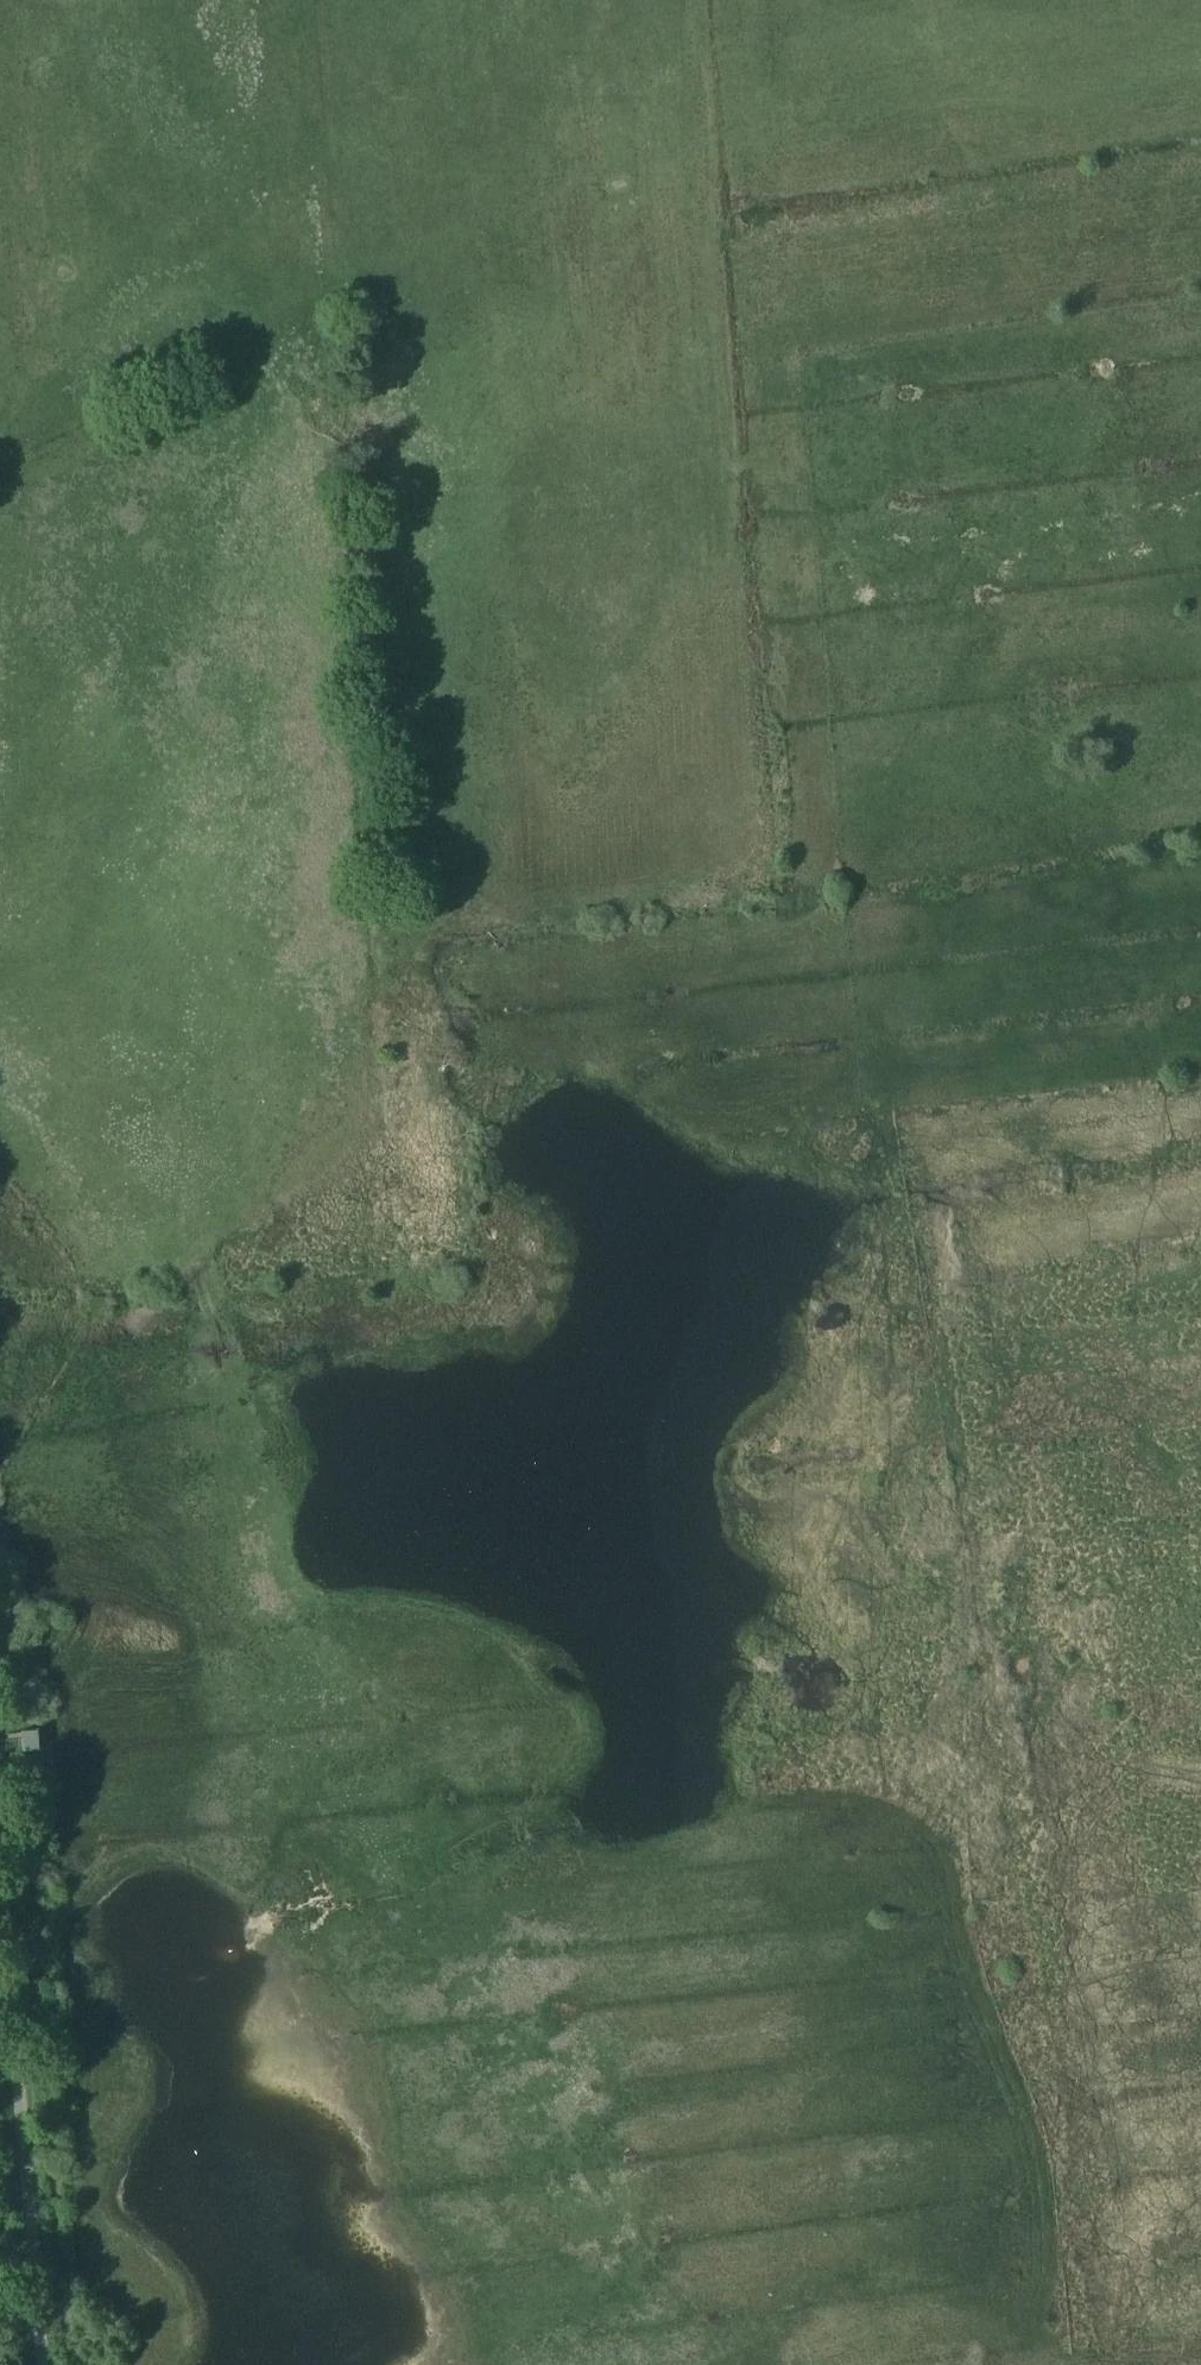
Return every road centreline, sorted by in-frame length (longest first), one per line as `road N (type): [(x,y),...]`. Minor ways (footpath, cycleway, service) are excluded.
road 1 (track): [(0,1948),(32,2364)]

